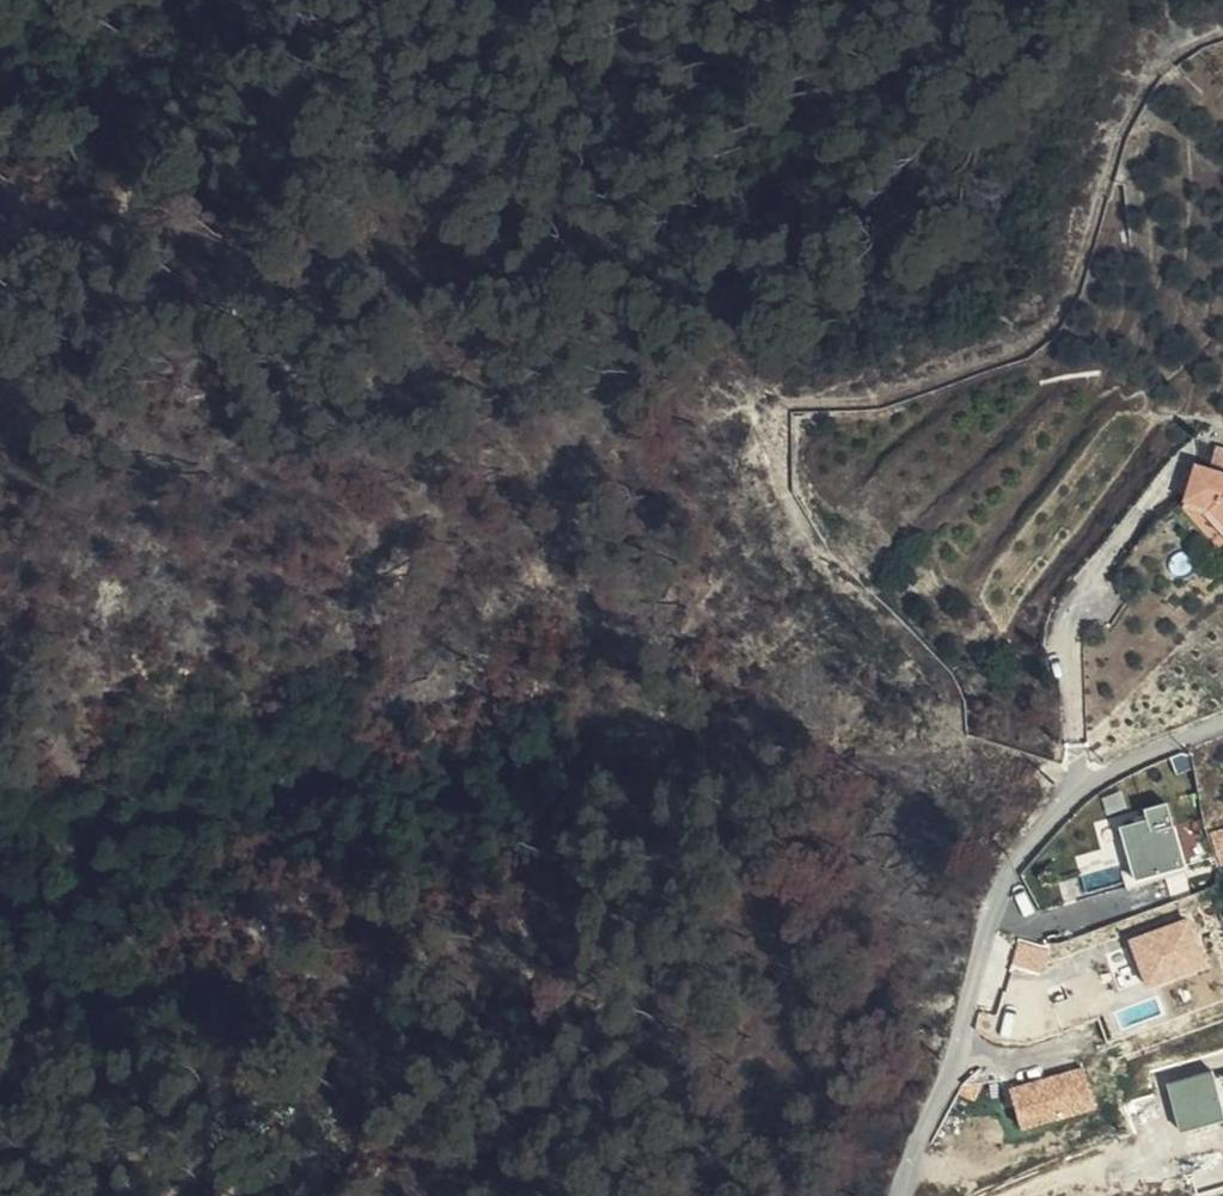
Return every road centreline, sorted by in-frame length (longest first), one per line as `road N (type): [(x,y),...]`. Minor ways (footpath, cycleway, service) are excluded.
road 1 (residential): [(1222,723),(1085,782),(1009,875),(985,933),(952,1075),(914,1151),(904,1195)]

